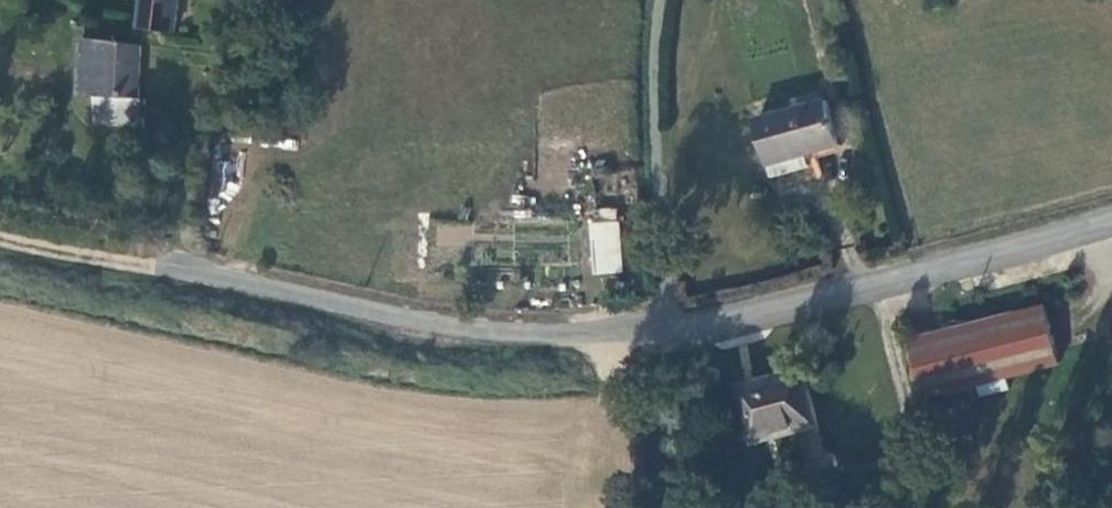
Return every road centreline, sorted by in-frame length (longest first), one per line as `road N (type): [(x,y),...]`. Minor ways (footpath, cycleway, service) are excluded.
road 1 (unclassified): [(1111,203),(558,338),(0,216)]

